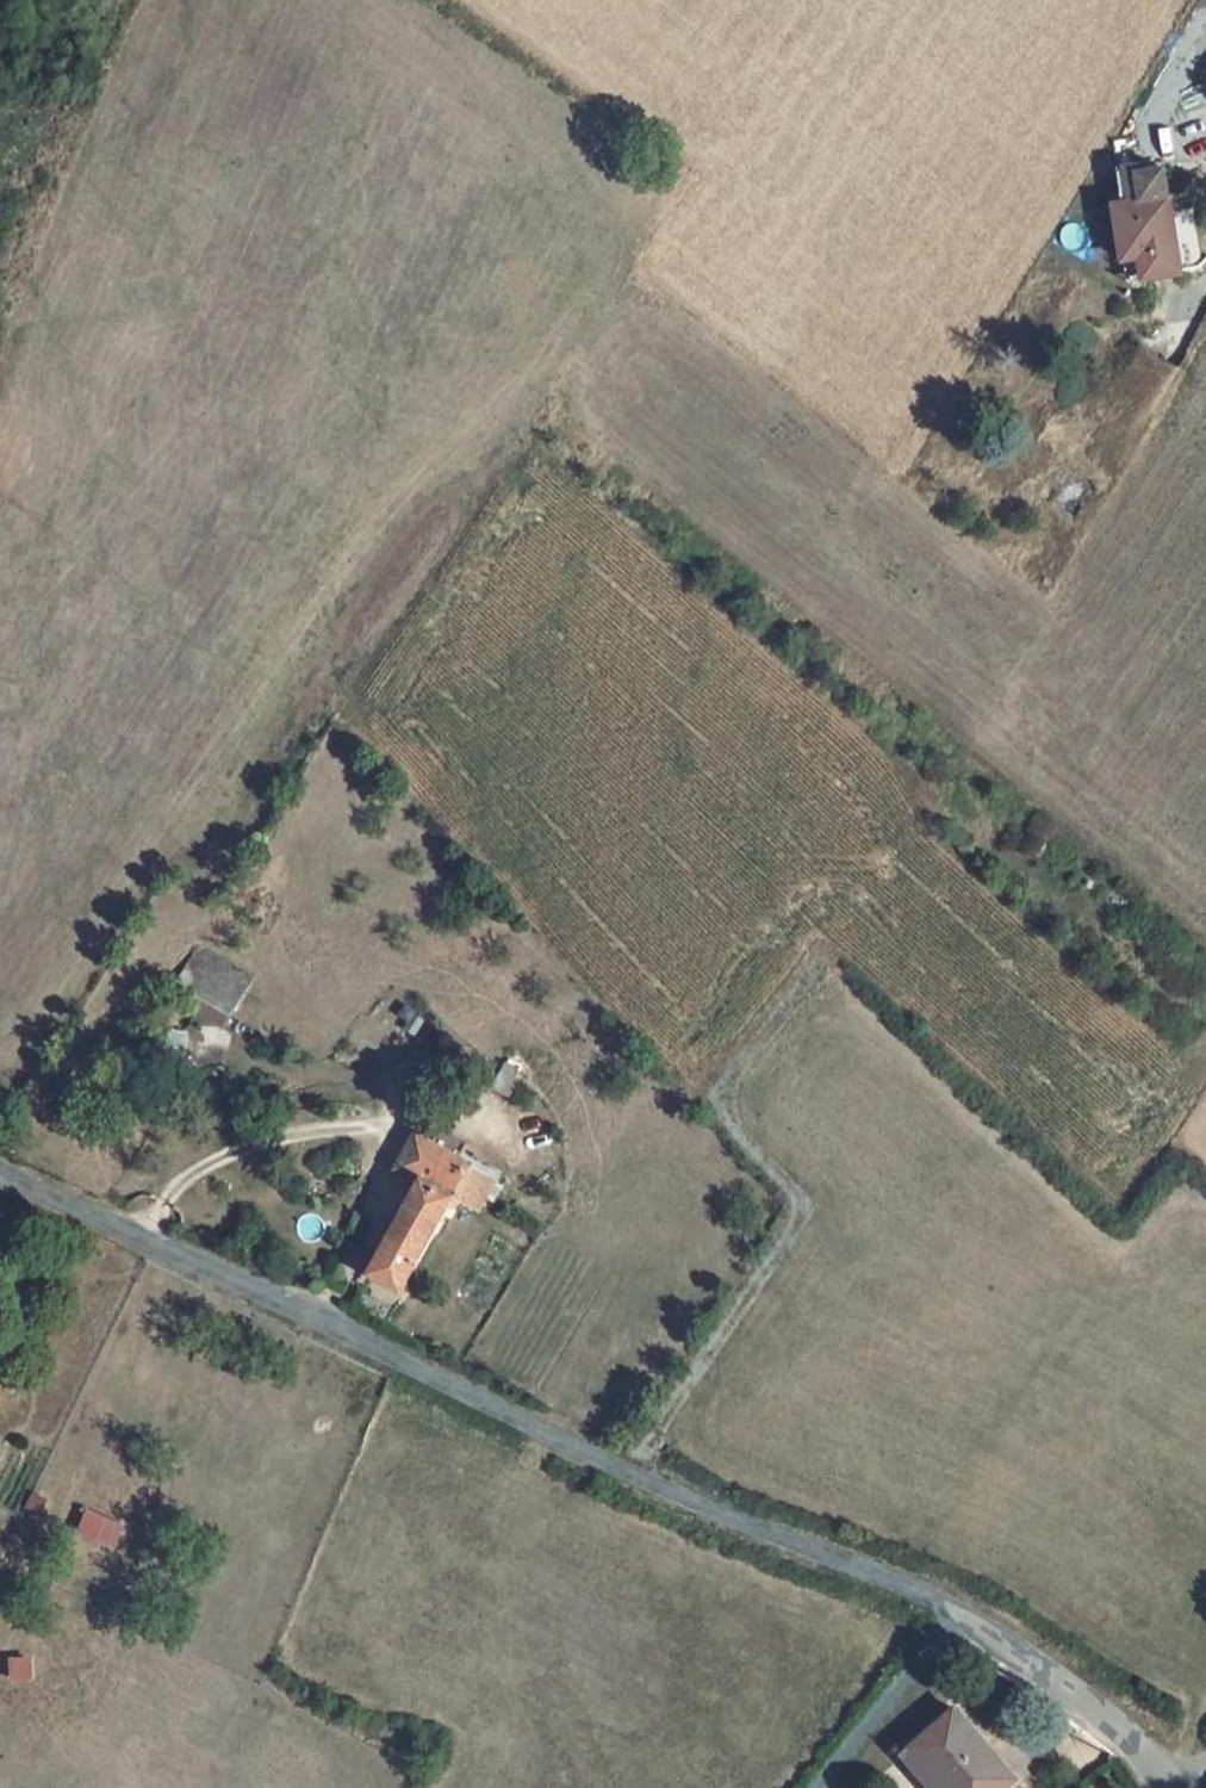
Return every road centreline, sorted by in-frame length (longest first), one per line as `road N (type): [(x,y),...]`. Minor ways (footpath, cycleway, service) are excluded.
road 1 (residential): [(0,1179),(490,1414),(820,1561),(1014,1659),(1130,1748),(1160,1787)]

